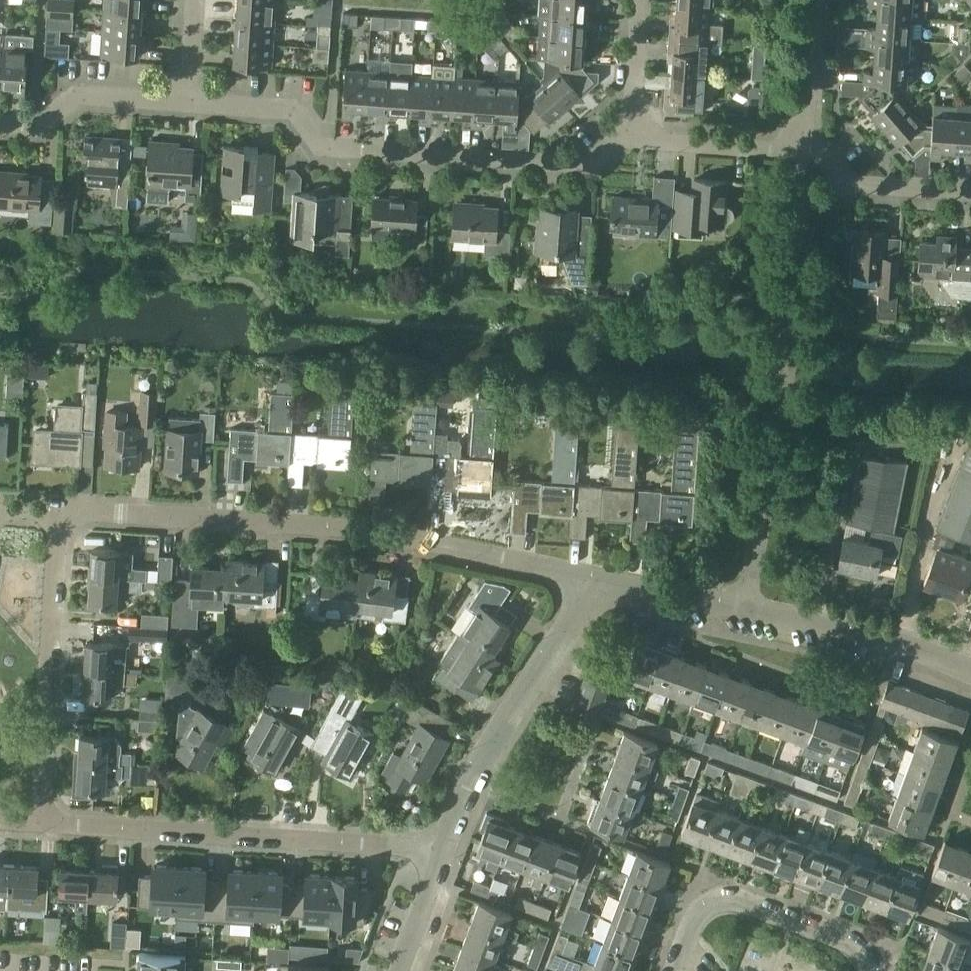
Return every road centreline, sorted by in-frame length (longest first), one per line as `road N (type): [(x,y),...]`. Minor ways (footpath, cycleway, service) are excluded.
road 1 (residential): [(598,578),(391,532),(59,509)]
road 2 (residential): [(633,139),(617,137),(584,164),(329,148),(319,146),(291,101),(185,97)]
road 3 (residential): [(441,847),(47,821)]
road 4 (residential): [(970,669),(887,638),(598,578)]
road 5 (residential): [(441,847),(510,704),(598,578)]
road 6 (residential): [(47,821),(59,509)]
road 7 (residential): [(870,970),(858,948),(728,899),(696,913),(674,970)]
road 8 (residential): [(185,97),(72,92),(27,126),(0,124)]
road 9 (residential): [(806,151),(818,152),(847,186),(970,195)]
road 10 (residential): [(806,151),(633,139)]
road 11 (residential): [(806,151),(815,0)]
road 12 (residential): [(633,139),(639,0)]
road 13 (residential): [(399,970),(441,847)]

